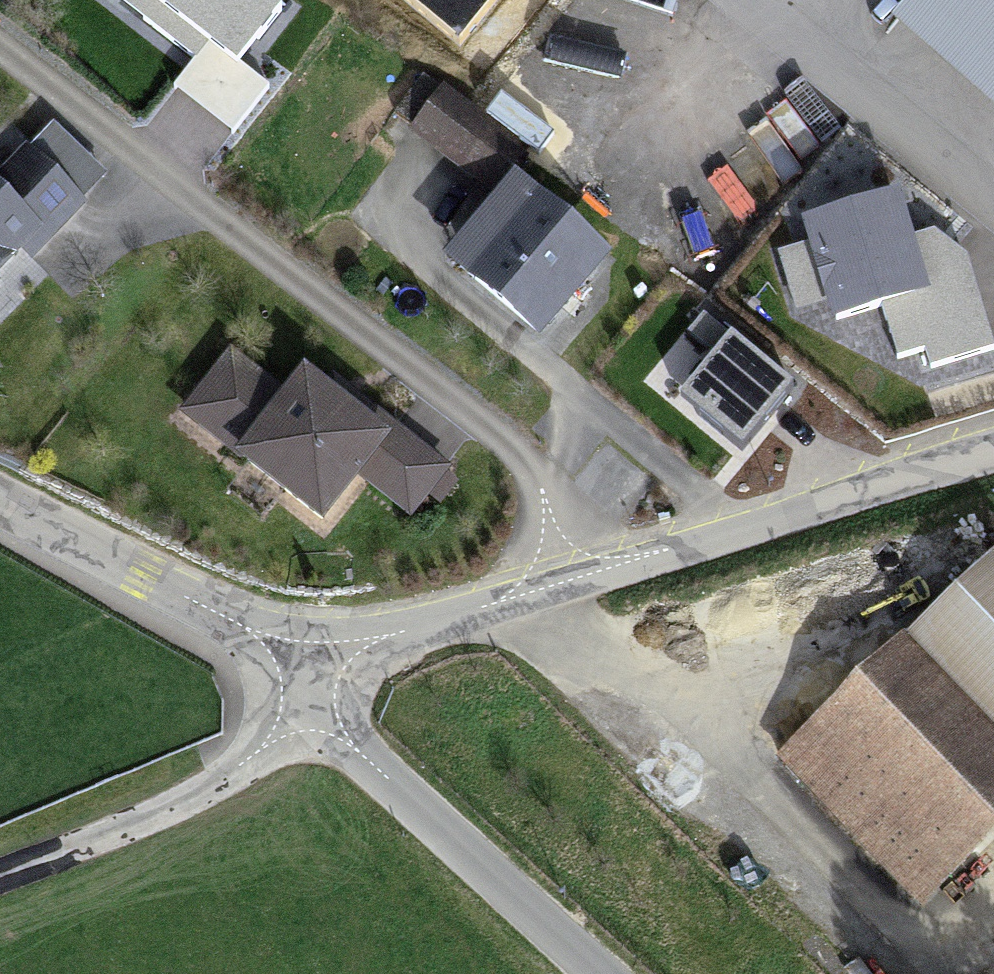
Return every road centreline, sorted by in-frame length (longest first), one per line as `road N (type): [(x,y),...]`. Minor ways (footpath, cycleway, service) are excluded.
road 1 (residential): [(595,564),(513,437),(0,44)]
road 2 (residential): [(993,451),(595,564)]
road 3 (residential): [(603,973),(396,787),(303,691)]
road 4 (residential): [(0,878),(217,786),(303,691)]
road 5 (residential): [(303,691),(219,613),(0,502)]
road 6 (residential): [(595,564),(404,631),(303,691)]
road 7 (residential): [(993,202),(748,0)]

